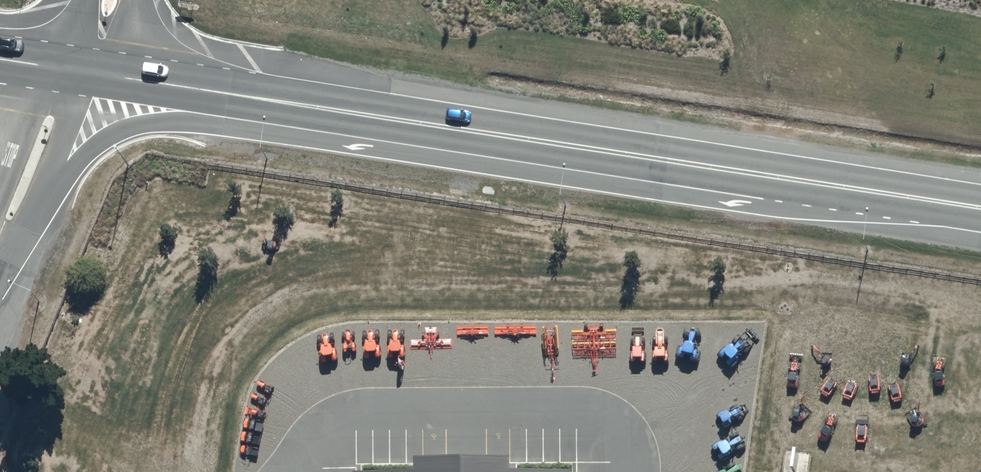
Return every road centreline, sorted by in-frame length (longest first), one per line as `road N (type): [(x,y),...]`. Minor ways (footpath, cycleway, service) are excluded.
road 1 (trunk): [(948,203),(760,208),(181,122),(134,127),(85,151),(0,245)]
road 2 (trunk): [(948,203),(69,68)]
road 3 (unclassified): [(69,68),(0,235)]

